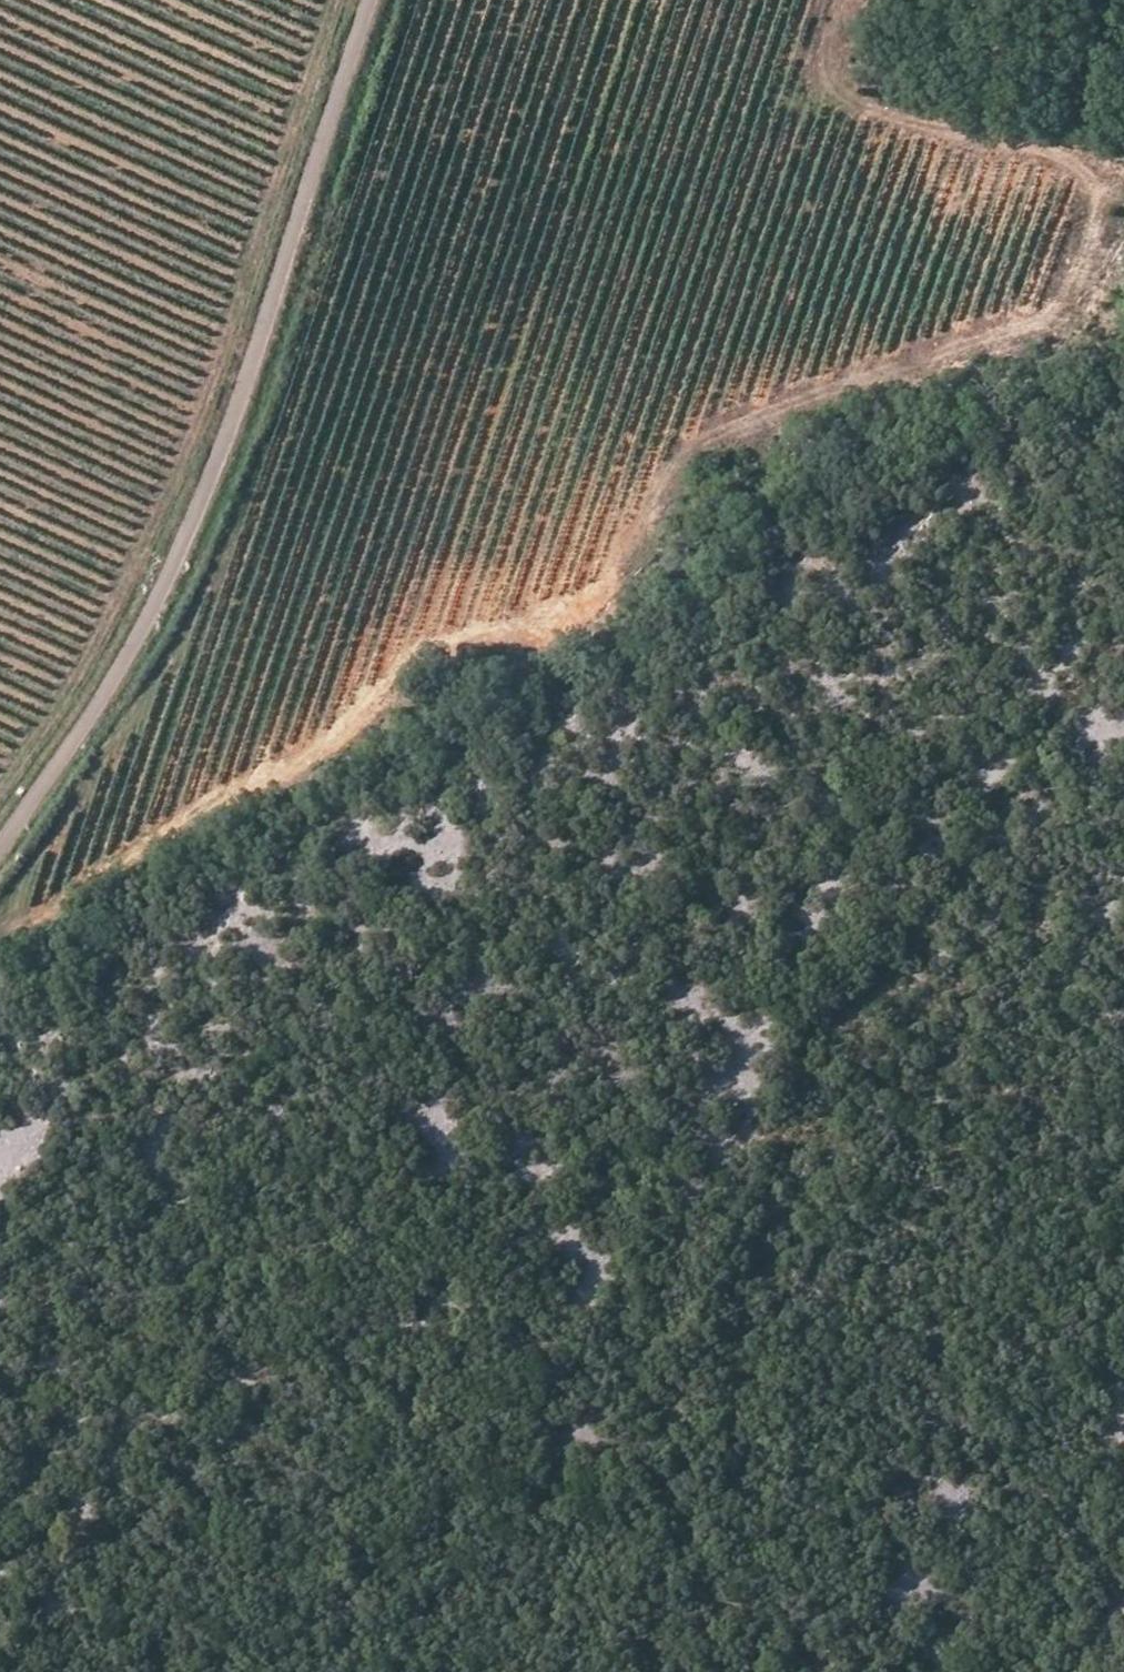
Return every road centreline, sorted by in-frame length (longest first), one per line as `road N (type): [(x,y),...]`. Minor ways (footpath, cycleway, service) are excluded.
road 1 (tertiary): [(0,843),(155,607),(232,413),(370,0)]

